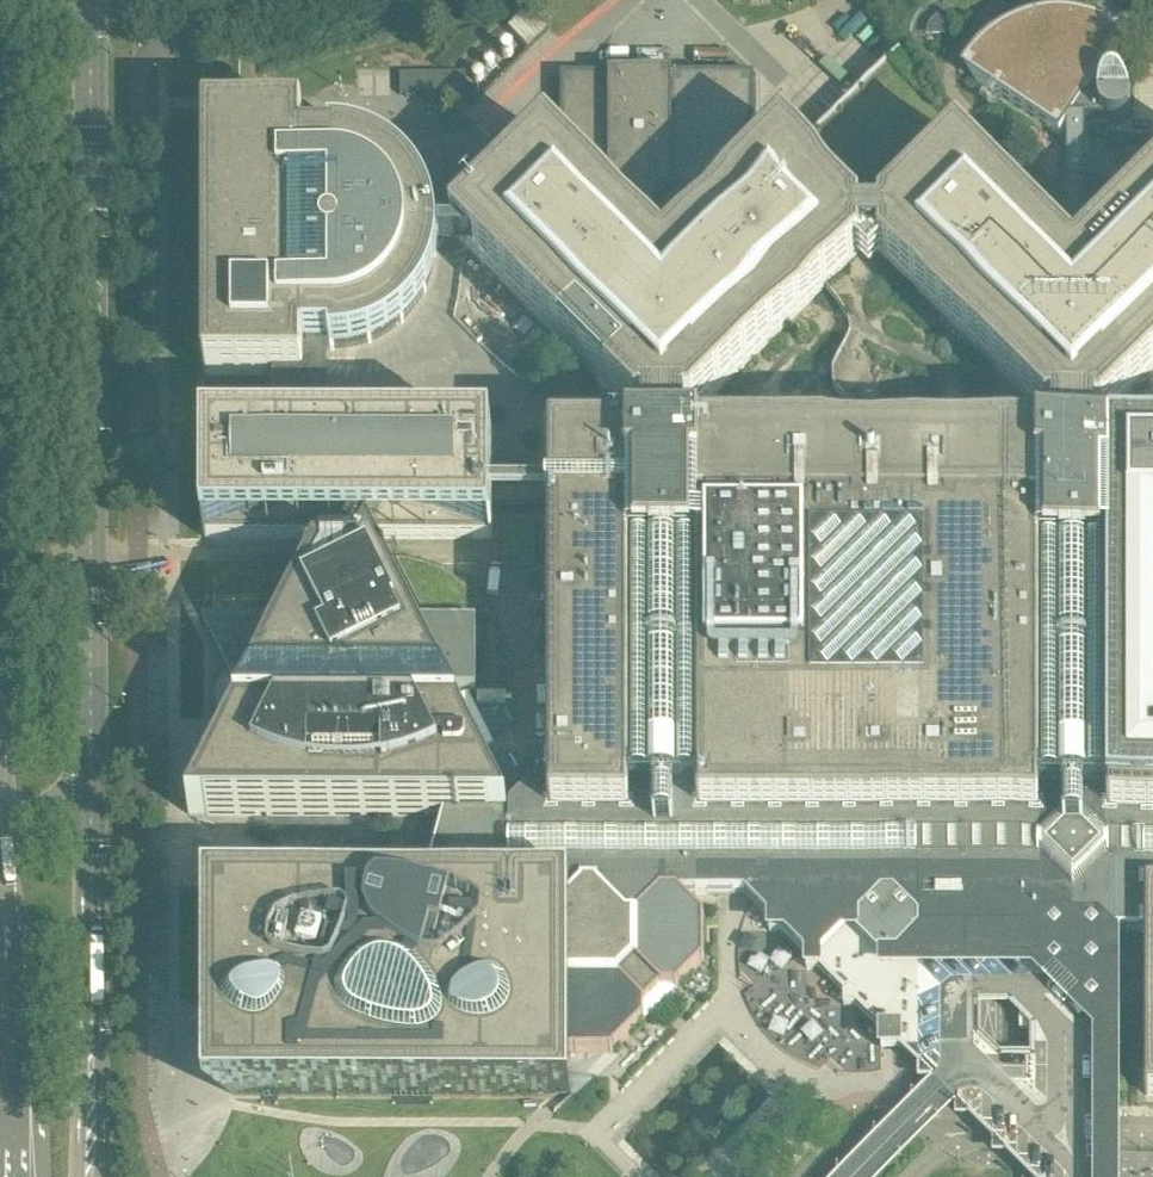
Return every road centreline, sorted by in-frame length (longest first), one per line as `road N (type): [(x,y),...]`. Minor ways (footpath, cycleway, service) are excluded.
road 1 (secondary): [(92,771),(91,0)]
road 2 (tertiary): [(97,1176),(92,771)]
road 3 (unclassified): [(951,1146),(1033,1129),(1152,1130)]
road 4 (tertiary): [(0,876),(12,1043)]
road 5 (unclassified): [(951,1146),(878,1128),(849,1140),(809,1176)]
road 6 (tertiary): [(12,1043),(46,1176)]
road 7 (tertiary): [(12,1043),(11,1176)]

